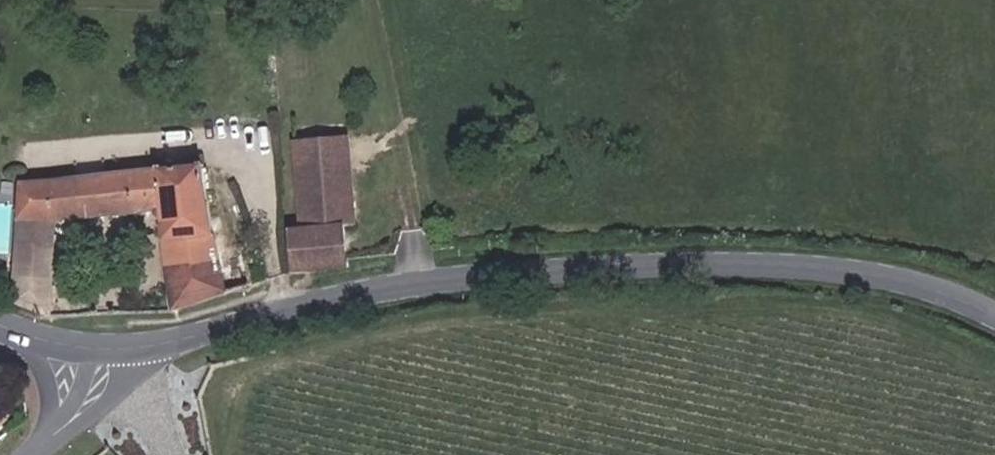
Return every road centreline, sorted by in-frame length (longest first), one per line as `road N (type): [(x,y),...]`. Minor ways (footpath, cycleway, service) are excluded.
road 1 (tertiary): [(161,346),(492,273),(850,263),(949,290),(994,312)]

